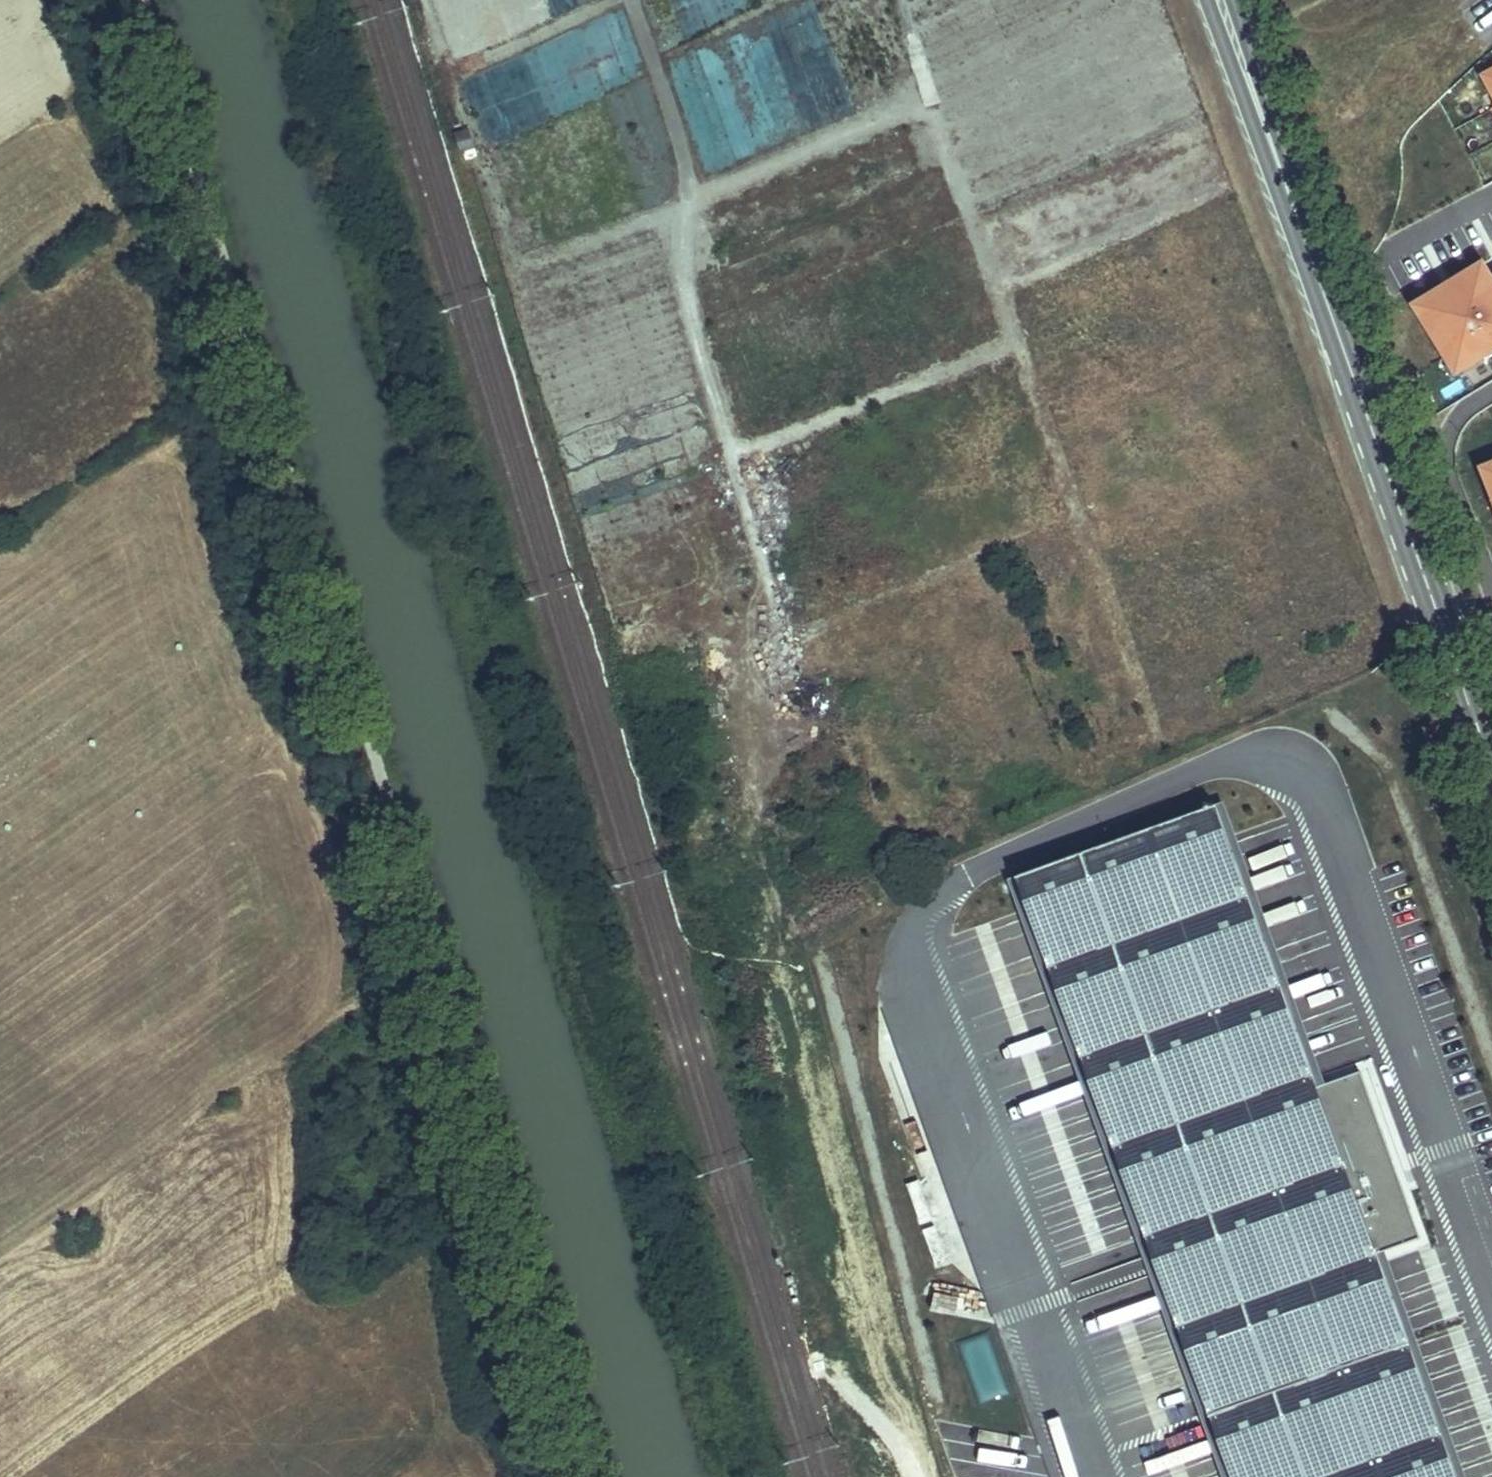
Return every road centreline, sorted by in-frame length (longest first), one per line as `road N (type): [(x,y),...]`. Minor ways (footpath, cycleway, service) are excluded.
road 1 (primary): [(1221,0),(1491,764)]

